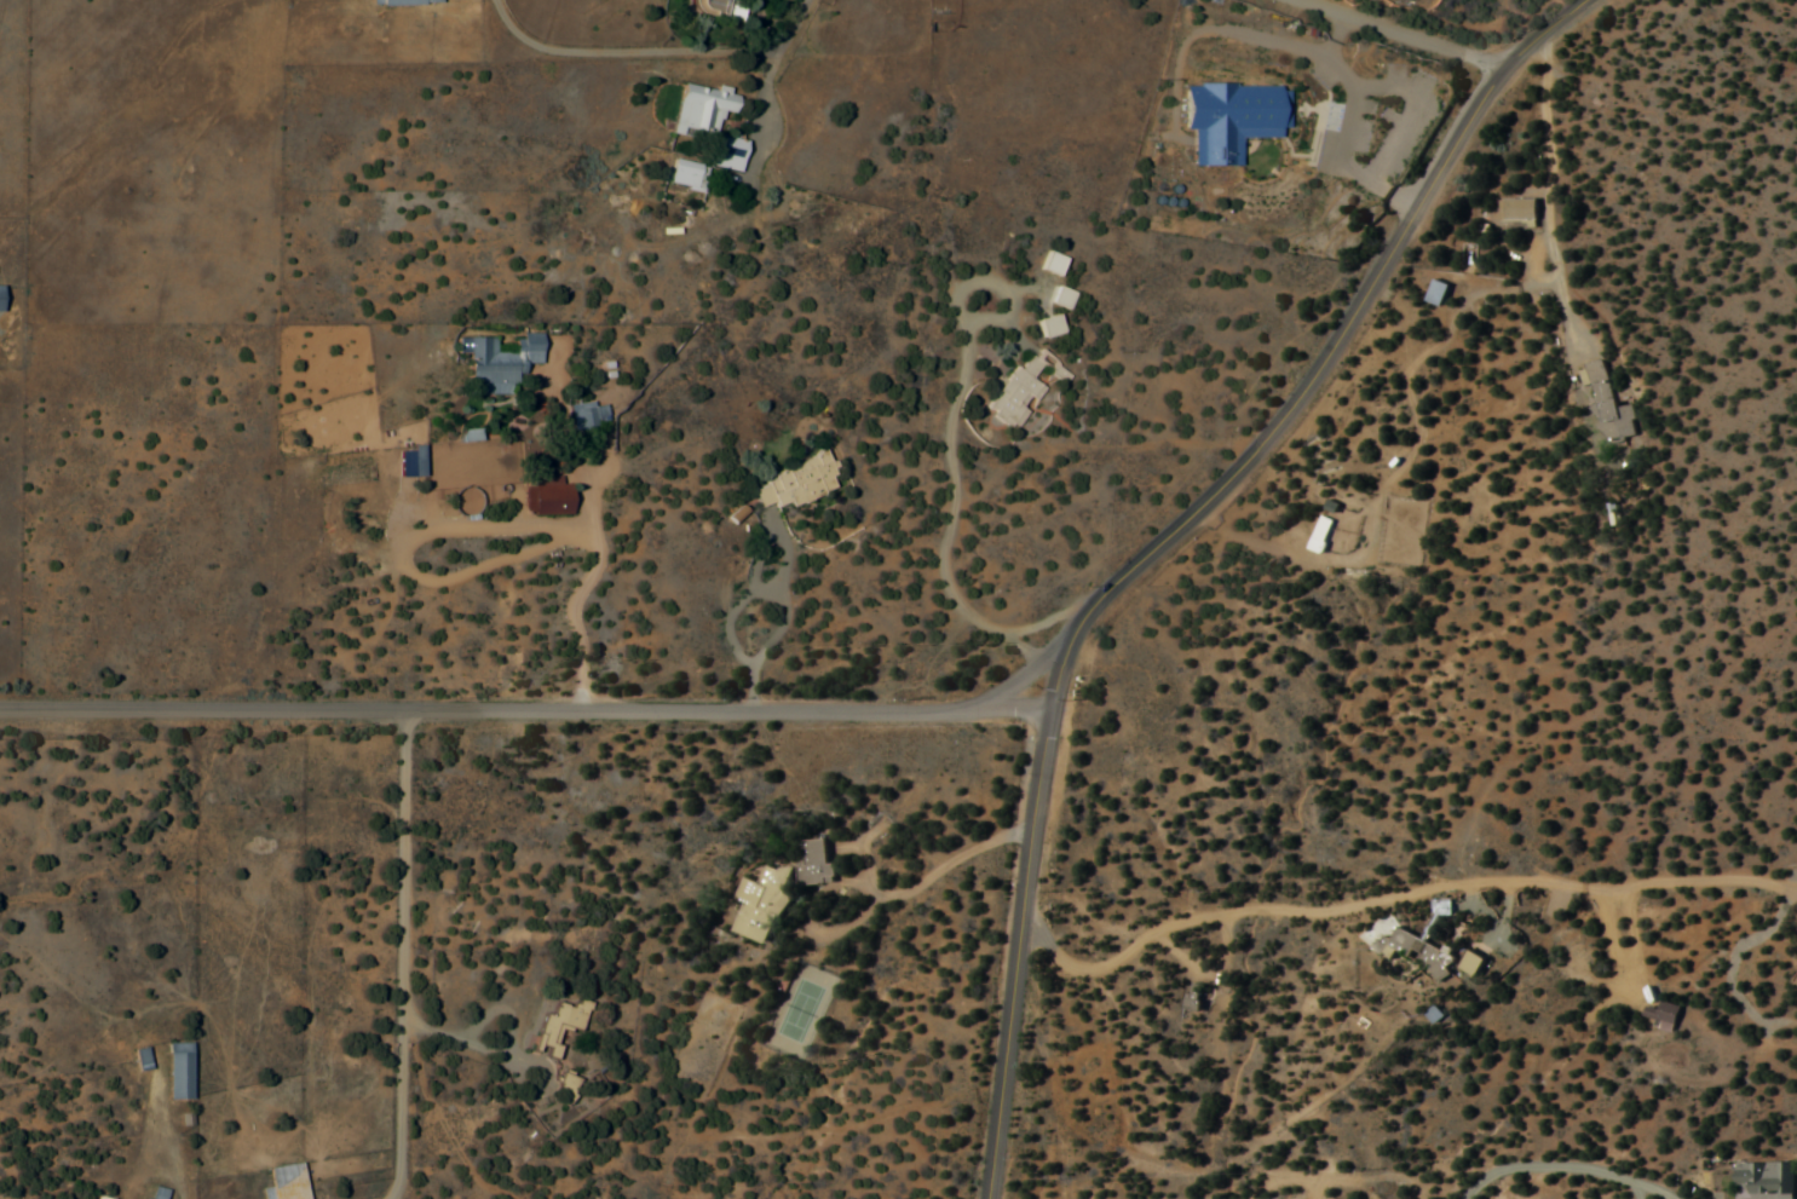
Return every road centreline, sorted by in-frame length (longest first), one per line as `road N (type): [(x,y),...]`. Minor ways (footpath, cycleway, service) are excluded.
road 1 (residential): [(984,1198),(1047,707),(1064,653),(1096,601),(1228,479),(1290,409),(1354,316),(1478,103),(1582,0)]
road 2 (residential): [(0,706),(1047,707)]
road 3 (residential): [(405,707),(401,1038)]
road 4 (residential): [(1505,68),(1295,0)]
road 5 (residential): [(753,197),(768,77),(810,0)]
road 6 (residential): [(957,711),(1016,680),(1076,630)]

